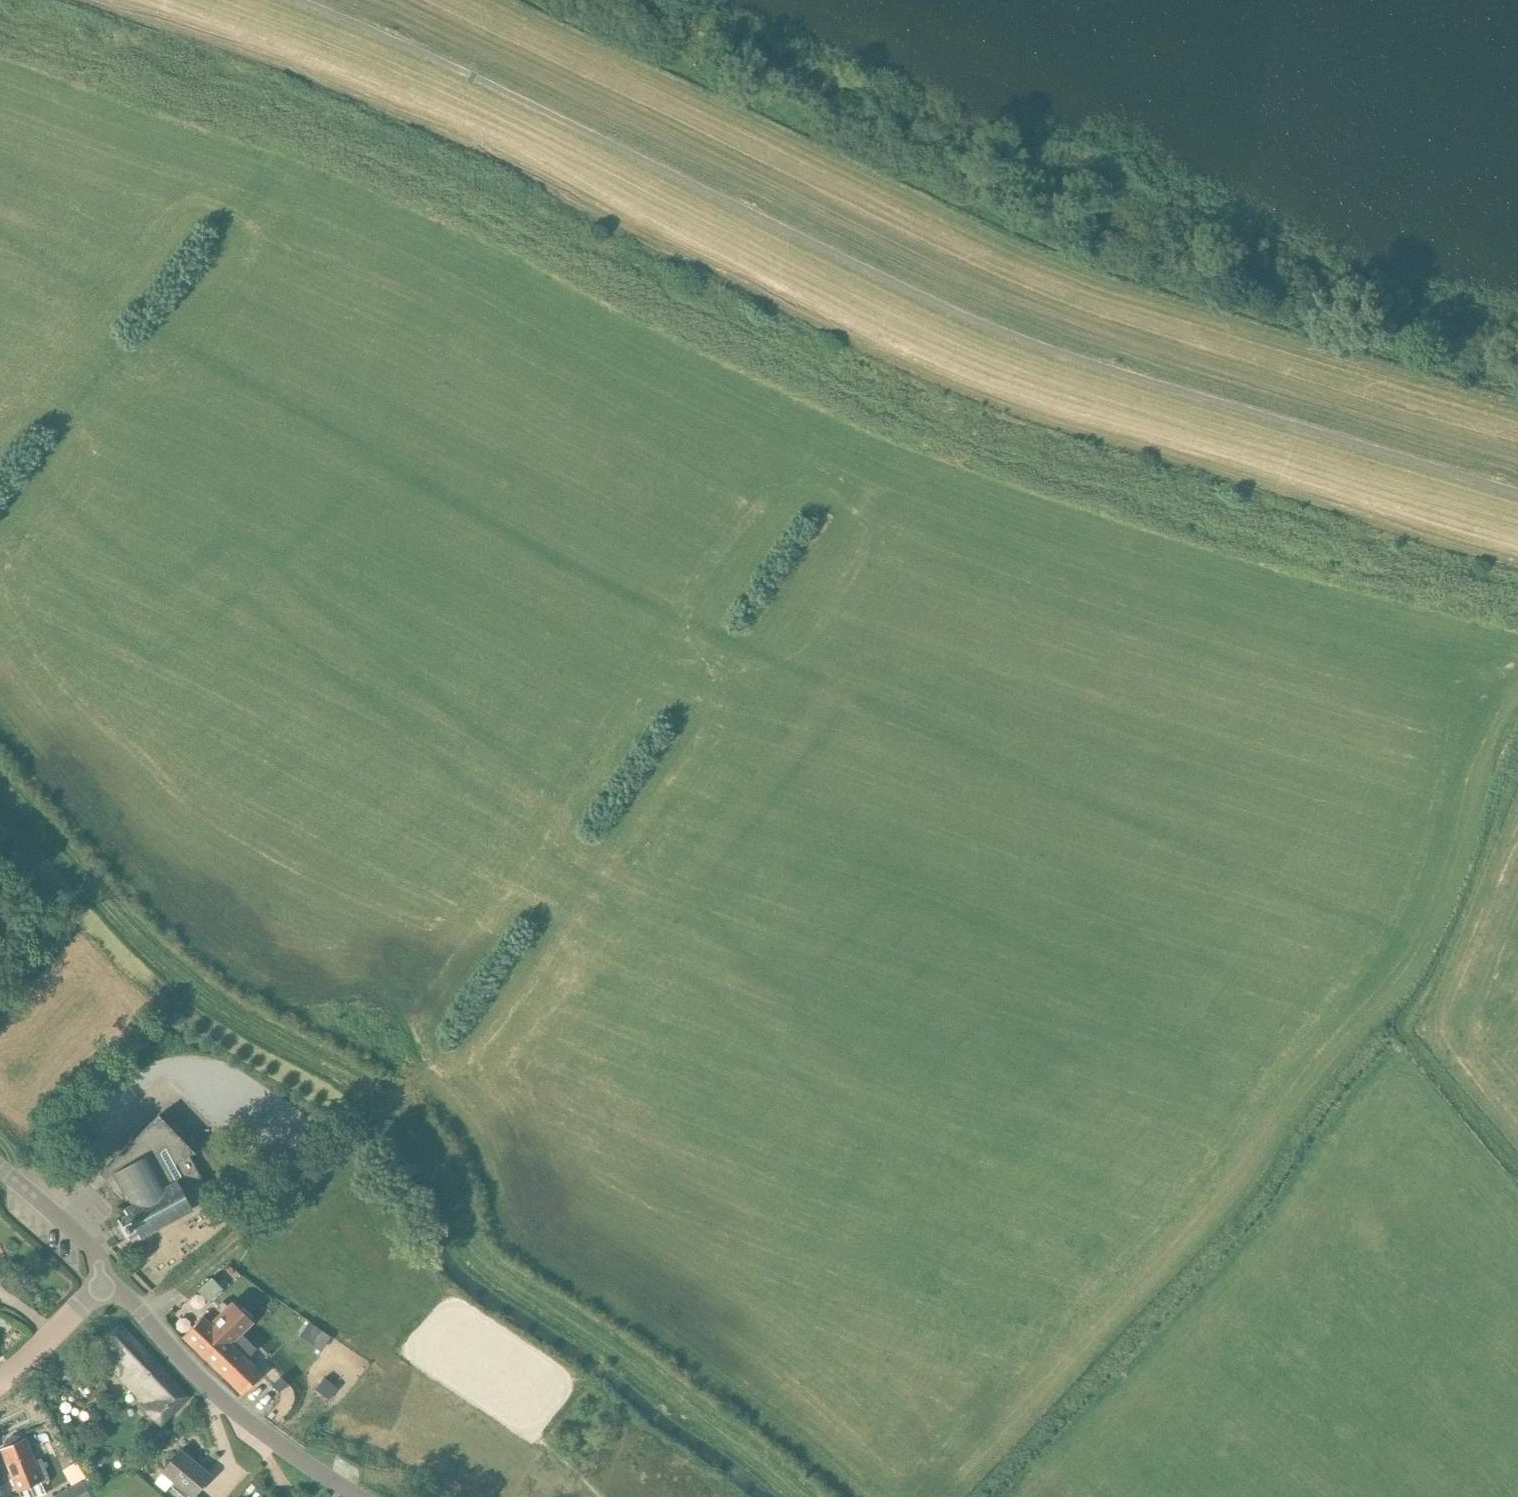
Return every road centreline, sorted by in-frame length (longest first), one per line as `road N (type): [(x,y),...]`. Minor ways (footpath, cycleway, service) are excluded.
road 1 (track): [(145,1316),(401,1097)]
road 2 (unclassified): [(361,1496),(223,1398),(110,1278)]
road 3 (unclassified): [(110,1278),(88,1245),(0,1168)]
road 4 (residential): [(0,1376),(110,1278)]

